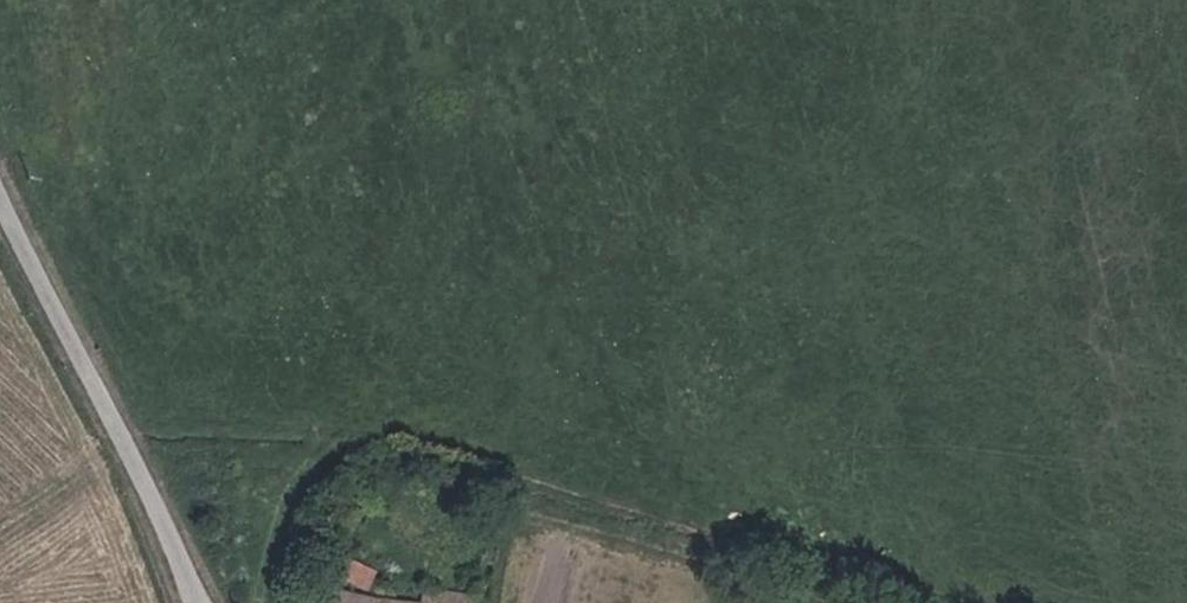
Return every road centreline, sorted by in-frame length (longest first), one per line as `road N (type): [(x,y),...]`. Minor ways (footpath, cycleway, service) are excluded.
road 1 (unclassified): [(200,602),(169,523),(0,182)]

